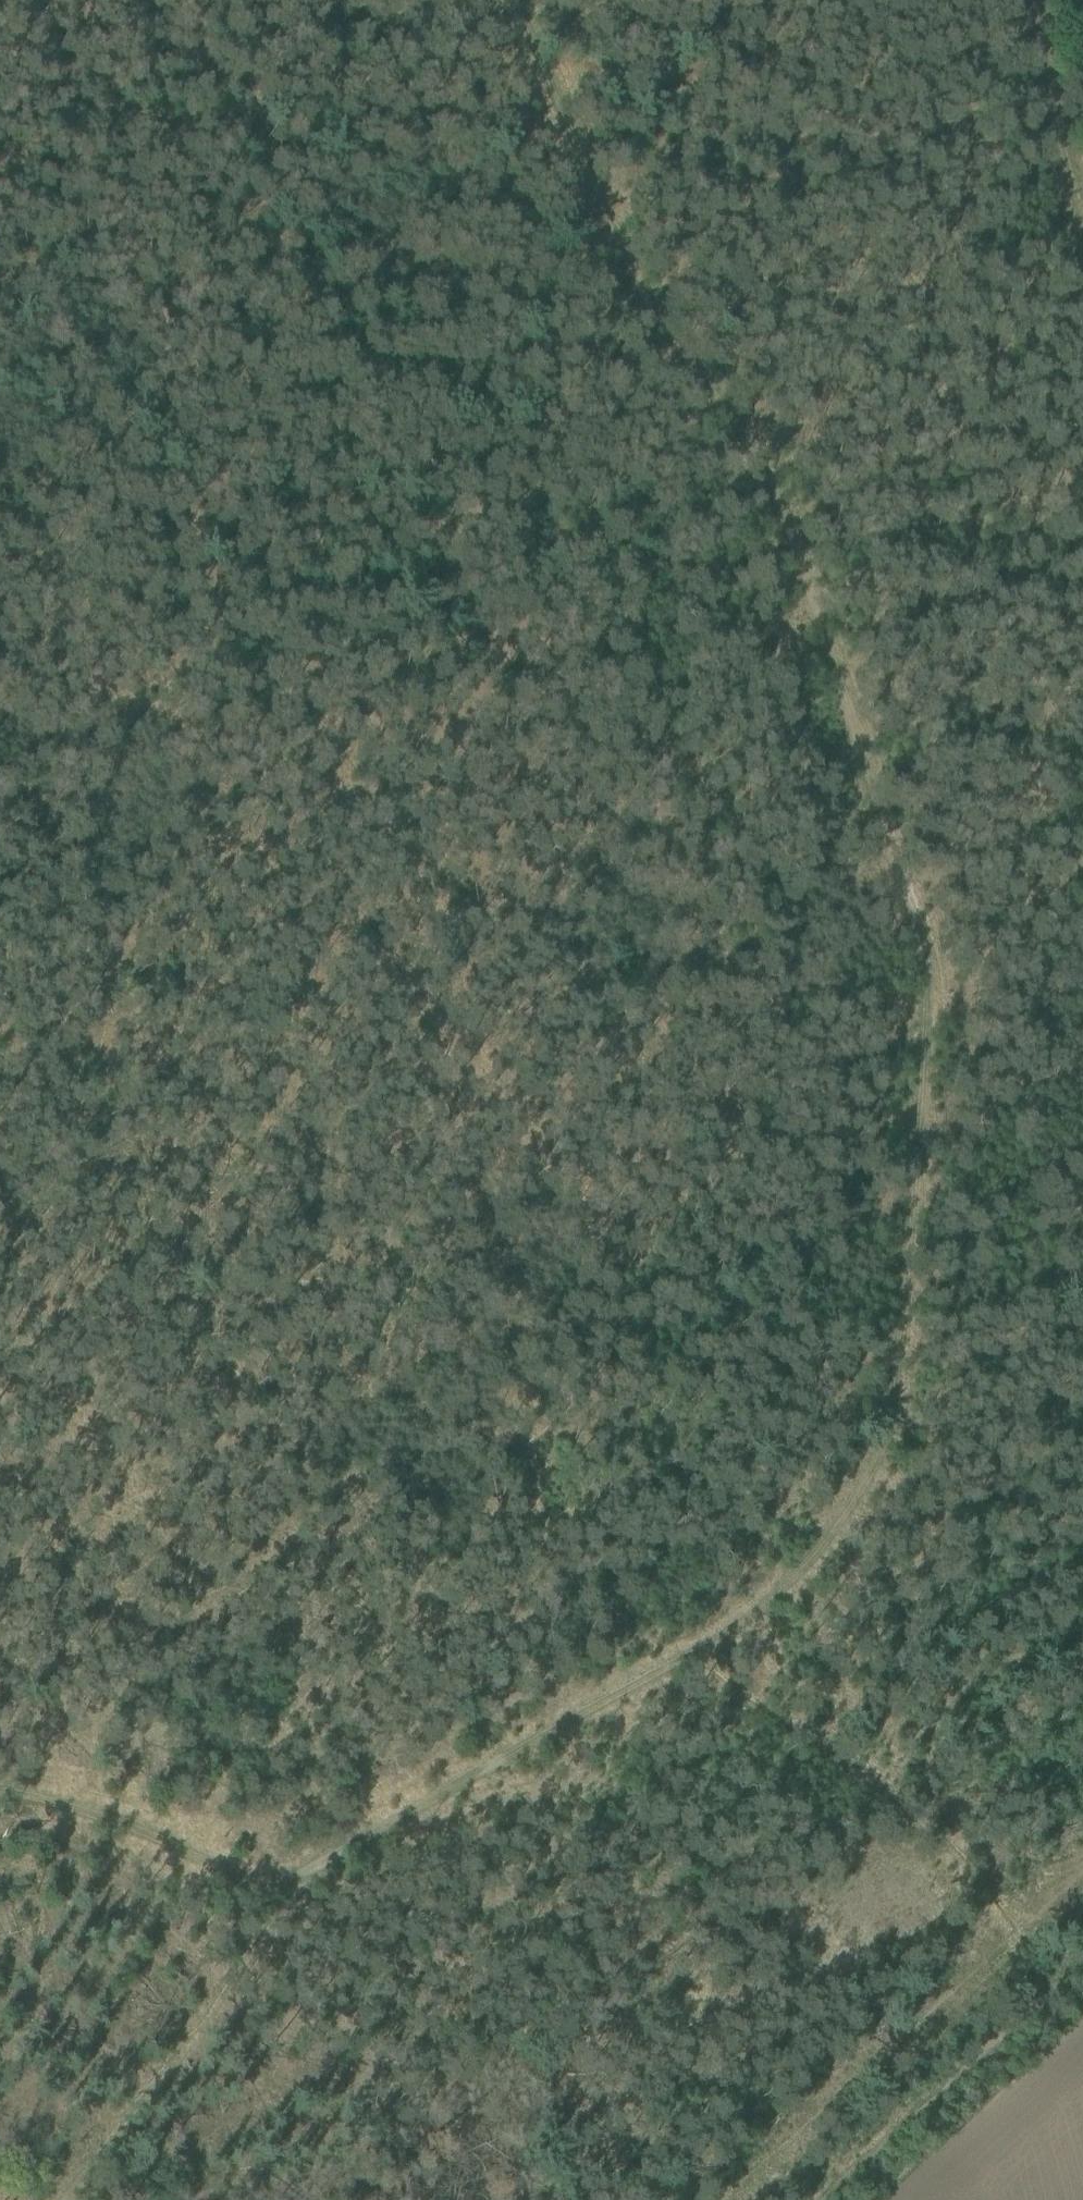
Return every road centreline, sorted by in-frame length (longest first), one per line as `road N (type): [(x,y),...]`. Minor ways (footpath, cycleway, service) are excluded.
road 1 (track): [(1082,1962),(827,2199)]

